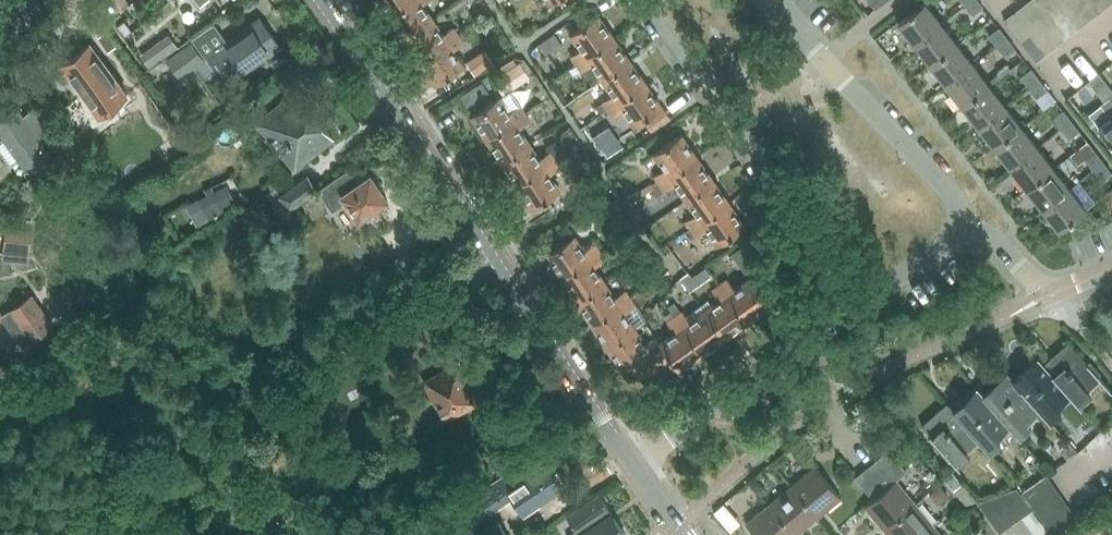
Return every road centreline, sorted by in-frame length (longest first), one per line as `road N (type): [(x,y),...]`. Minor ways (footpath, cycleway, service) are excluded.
road 1 (tertiary): [(634,469),(320,0)]
road 2 (residential): [(646,0),(861,306)]
road 3 (residential): [(964,233),(955,199),(766,0)]
road 4 (residential): [(634,469),(861,306)]
road 5 (residential): [(861,306),(964,233)]

